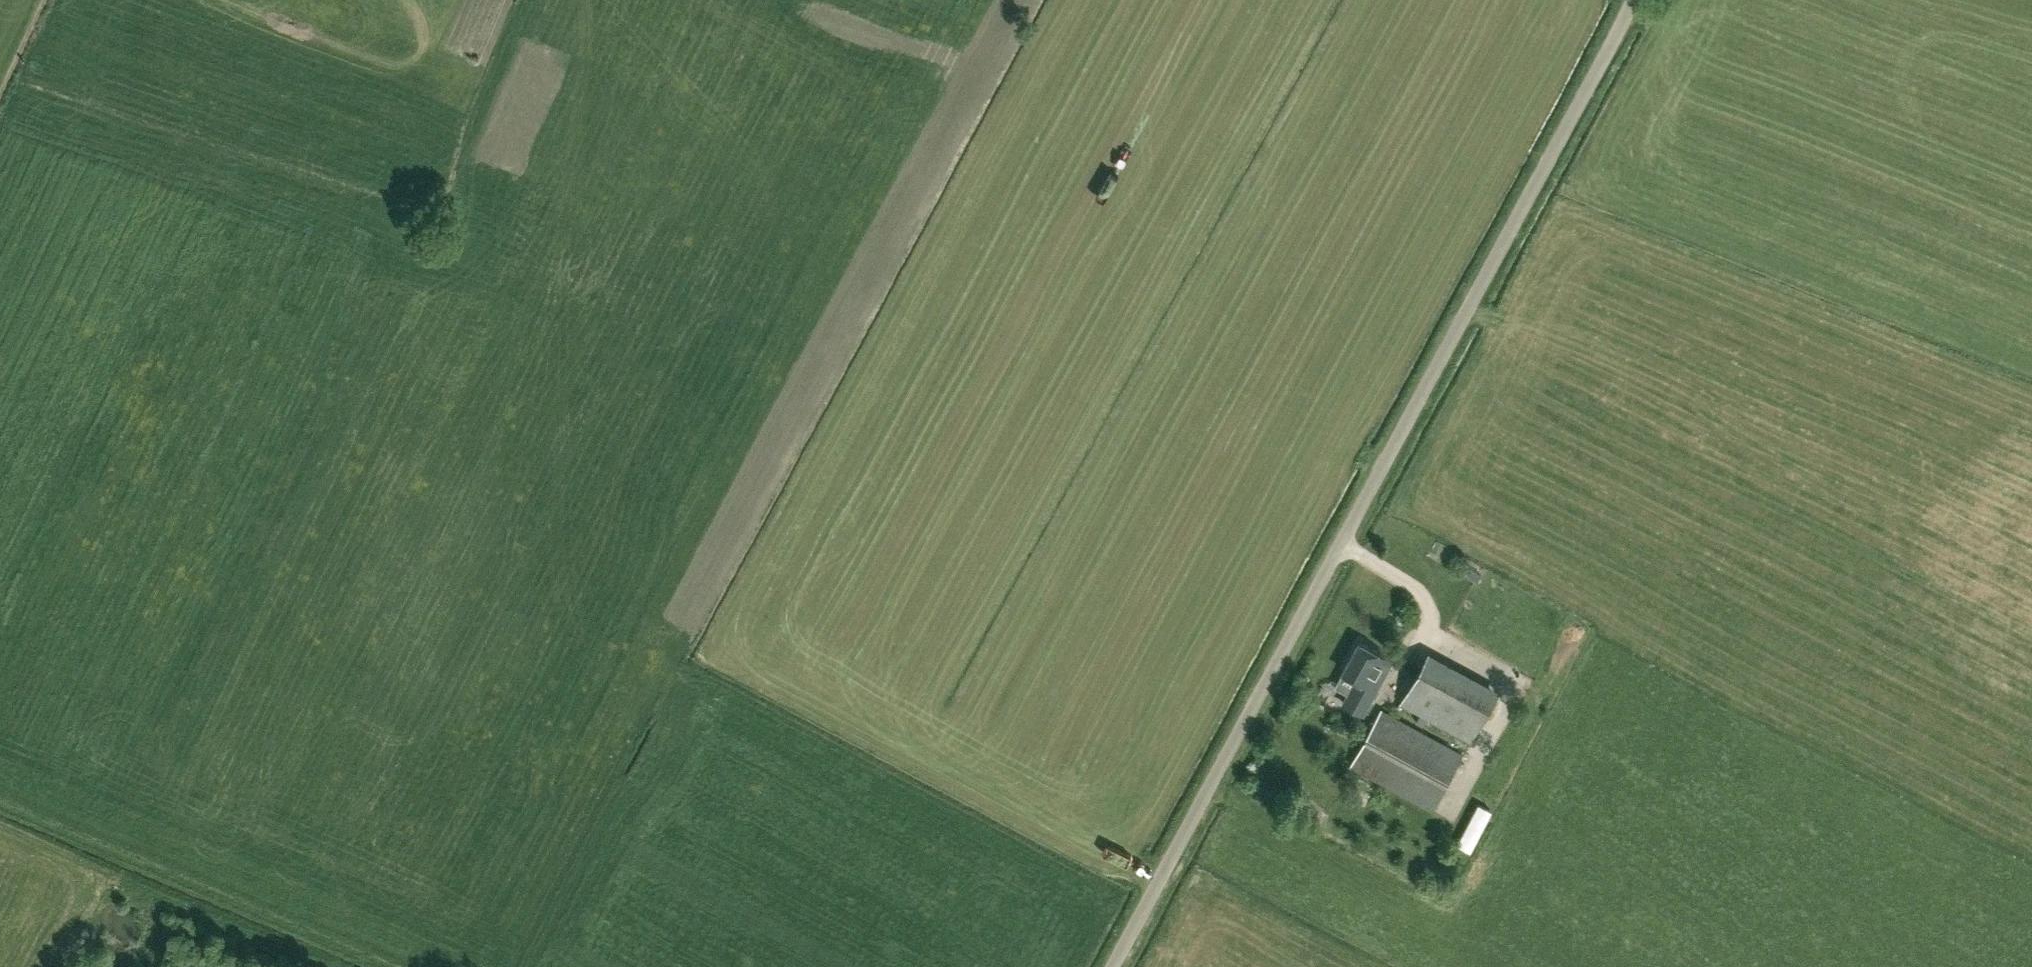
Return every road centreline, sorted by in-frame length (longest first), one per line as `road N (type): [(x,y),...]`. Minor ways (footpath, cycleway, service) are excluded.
road 1 (unclassified): [(1112,966),(1634,0)]

